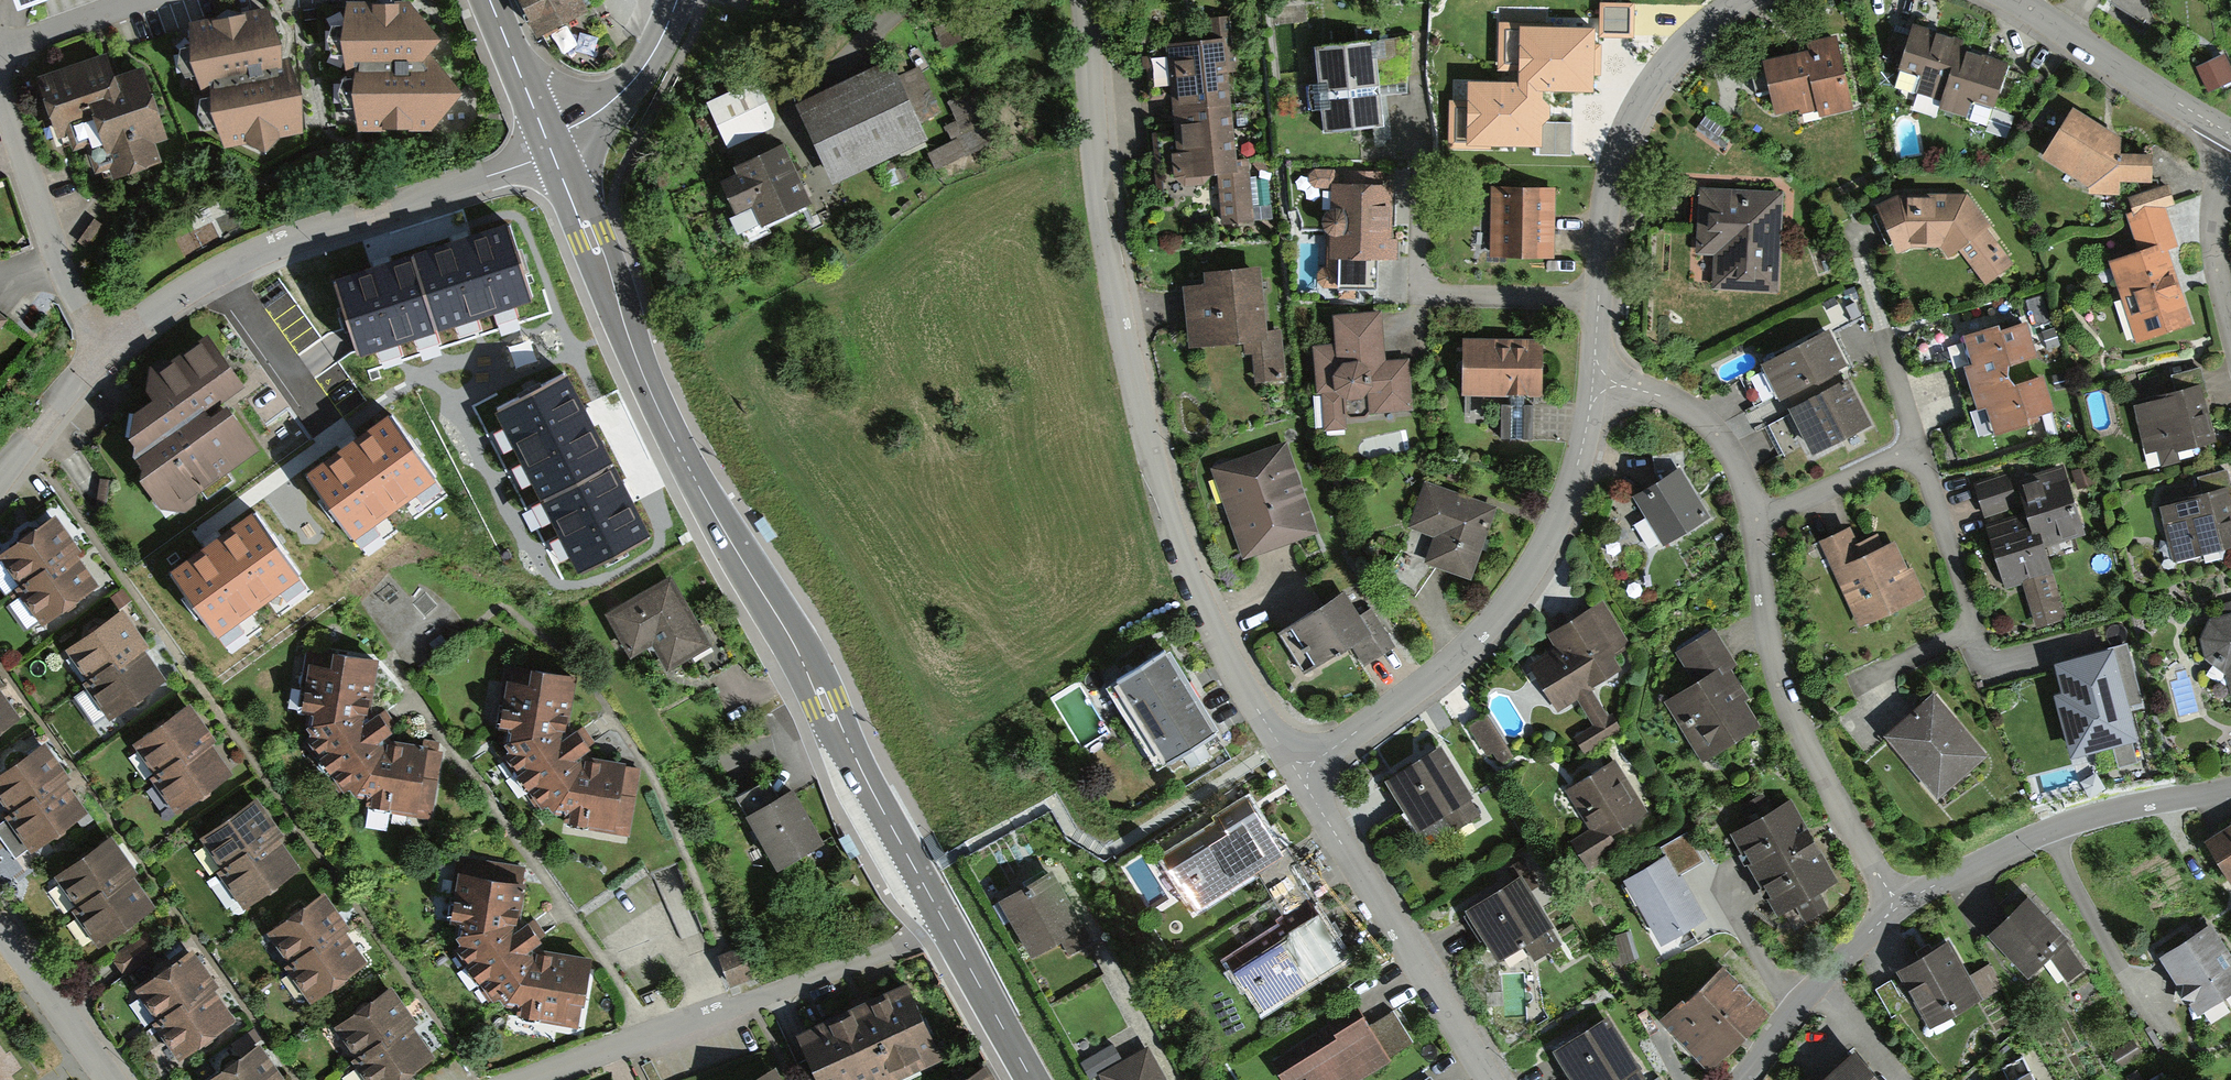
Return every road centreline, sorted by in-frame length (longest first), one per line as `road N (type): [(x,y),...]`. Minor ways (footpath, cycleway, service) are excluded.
road 1 (tertiary): [(946,926),(672,437),(552,146)]
road 2 (residential): [(1297,772),(1210,614),(1163,480),(1096,170),(1089,0)]
road 3 (residential): [(1593,380),(1690,411),(1715,428),(1743,475),(1757,517),(1766,633),(1791,708),(1899,907)]
road 4 (residential): [(1297,772),(1472,644),(1537,564),(1573,473),(1593,380)]
road 5 (residential): [(101,349),(201,277),(552,146)]
road 6 (residential): [(1593,380),(1602,229),(1615,160),(1680,51),(1746,0)]
road 7 (residential): [(1494,1079),(1297,772)]
road 8 (residential): [(1899,907),(2015,841),(2116,809),(2230,786)]
road 9 (residential): [(101,349),(56,253),(0,87)]
road 10 (residential): [(519,1079),(761,997)]
road 11 (residential): [(2018,0),(2230,133)]
road 12 (residential): [(1740,1079),(1799,1000),(1899,907)]
road 13 (residential): [(946,926),(761,997)]
road 14 (tertiary): [(552,146),(631,83),(677,0)]
road 15 (residential): [(109,1079),(0,929)]
road 16 (tertiary): [(1034,1079),(946,926)]
road 17 (residential): [(0,482),(101,349)]
road 18 (tertiary): [(552,146),(491,0)]
road 19 (residential): [(2230,175),(2218,201),(2216,259),(2230,322)]
road 20 (residential): [(137,0),(0,49)]

